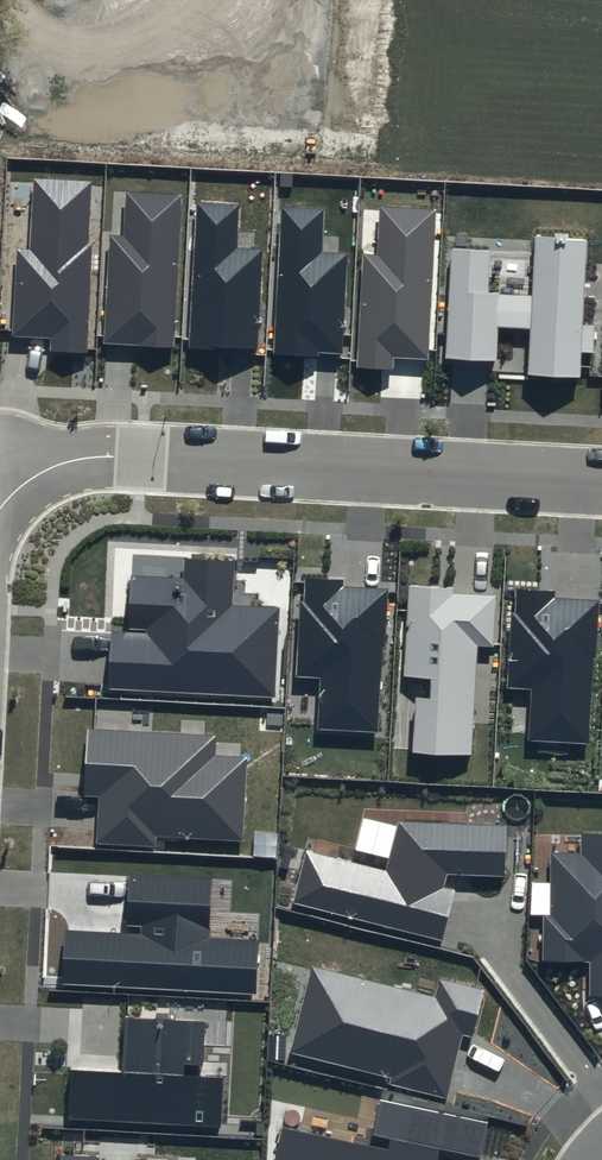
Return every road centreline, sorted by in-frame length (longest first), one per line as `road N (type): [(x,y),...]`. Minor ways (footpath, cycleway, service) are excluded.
road 1 (residential): [(601,476),(90,457),(51,467),(0,506)]

